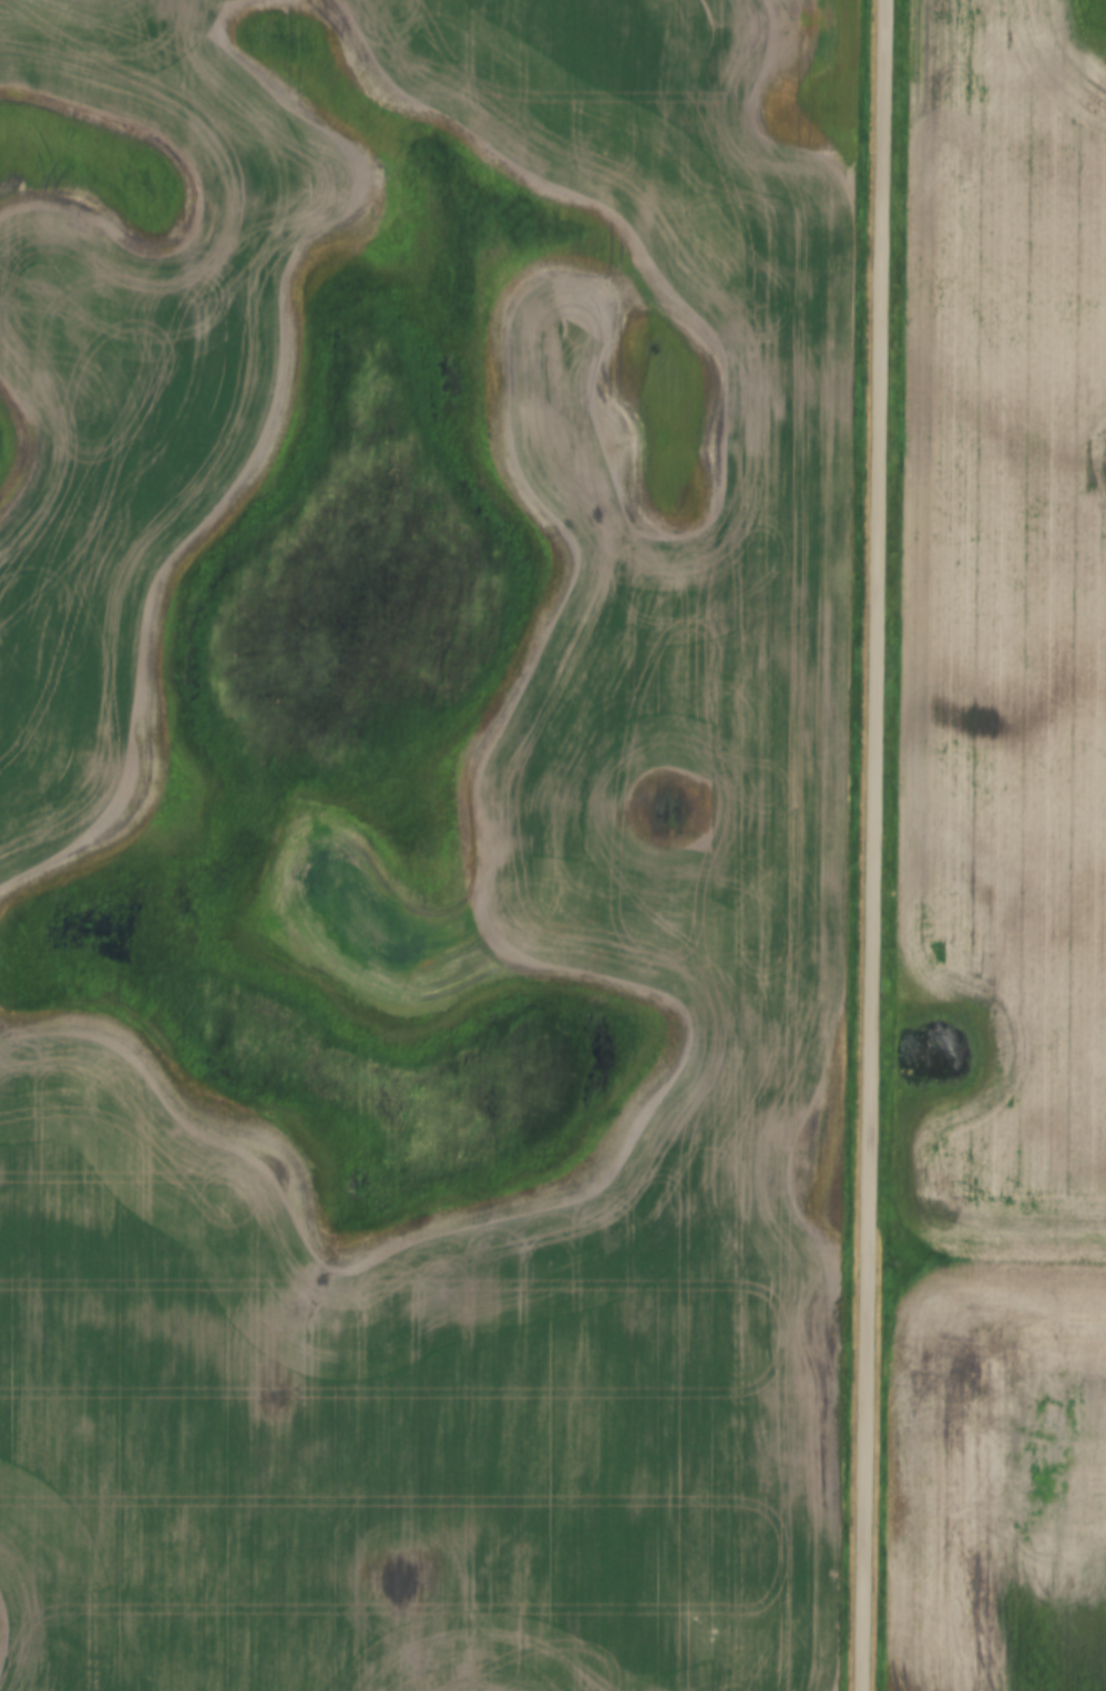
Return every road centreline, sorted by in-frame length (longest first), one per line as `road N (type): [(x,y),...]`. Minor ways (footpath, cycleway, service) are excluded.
road 1 (residential): [(860,1690),(883,0)]

